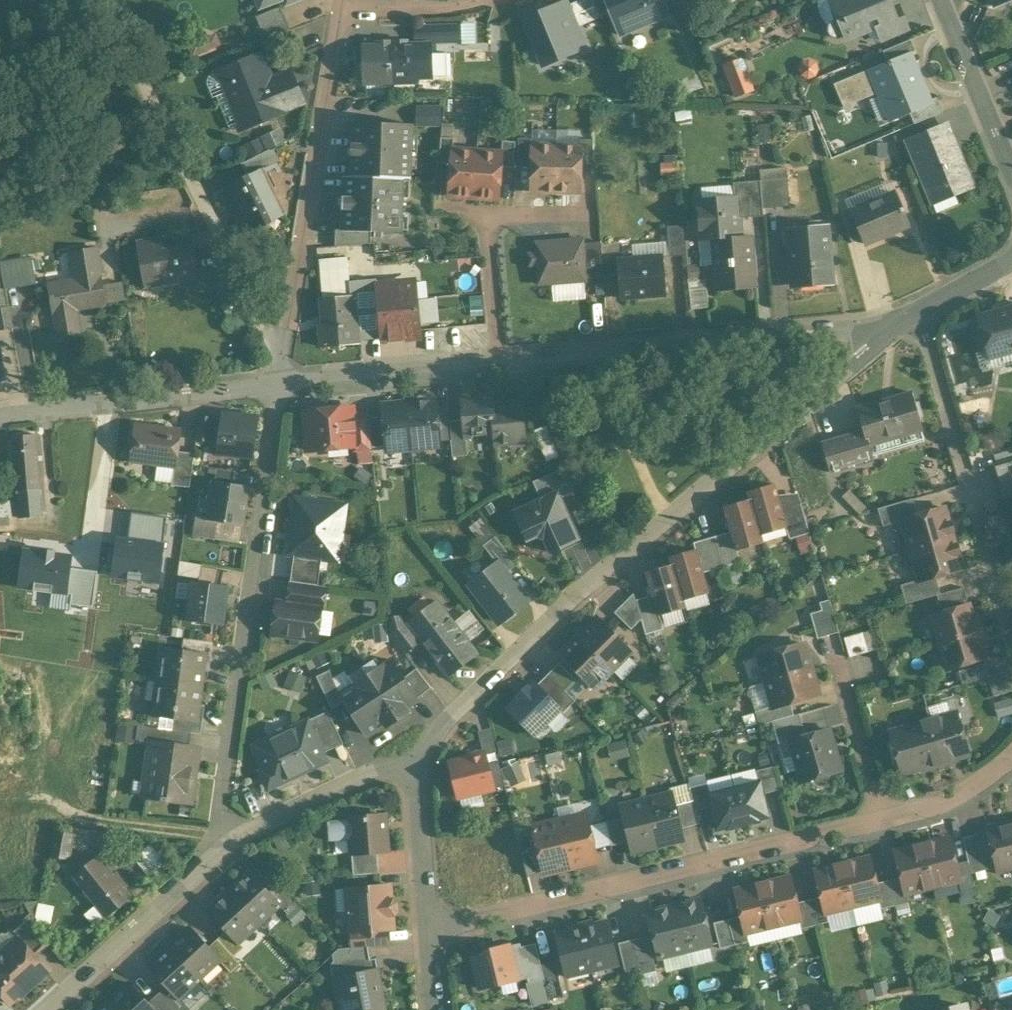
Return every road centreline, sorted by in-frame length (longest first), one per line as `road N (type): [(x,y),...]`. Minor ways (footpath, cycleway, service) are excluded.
road 1 (unclassified): [(416,755),(738,461),(922,315)]
road 2 (residential): [(883,822),(429,929)]
road 3 (residential): [(282,387),(218,805),(223,842)]
road 4 (residential): [(922,315),(499,362)]
road 5 (track): [(109,0),(274,340),(282,387)]
road 6 (residential): [(282,387),(342,5)]
road 7 (residential): [(1011,627),(922,315)]
road 8 (residential): [(282,387),(0,418)]
road 9 (unclassified): [(47,1009),(223,842)]
road 10 (residential): [(499,362),(282,387)]
road 11 (unclassified): [(223,842),(416,755)]
road 12 (residential): [(1011,183),(939,0)]
road 13 (residential): [(499,362),(485,218),(535,216)]
road 14 (unclassified): [(416,755),(429,929)]
road 15 (residential): [(883,822),(840,669)]
road 16 (residential): [(342,5),(375,11),(493,0)]
road 17 (residential): [(1011,755),(975,792),(883,822)]

